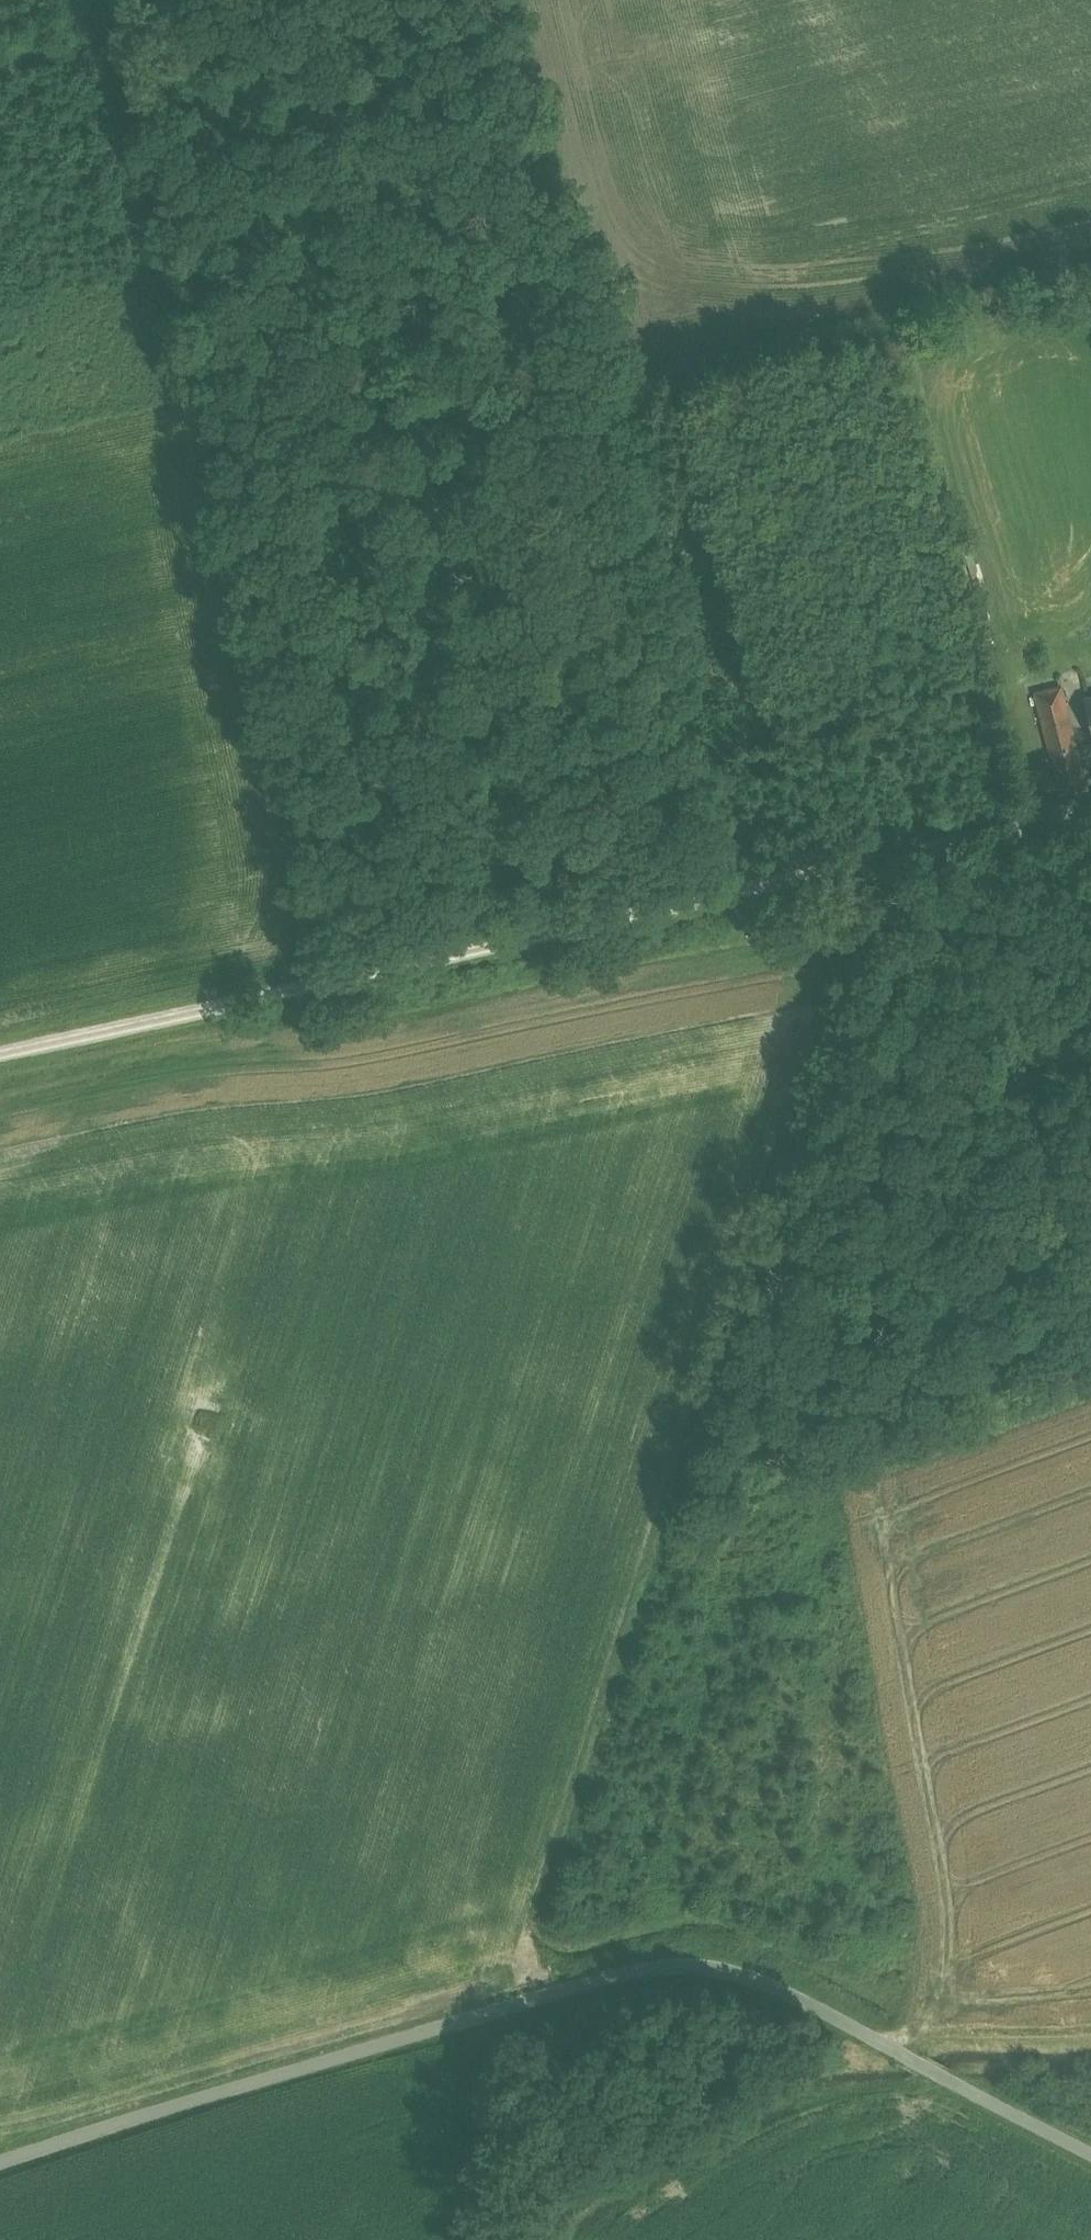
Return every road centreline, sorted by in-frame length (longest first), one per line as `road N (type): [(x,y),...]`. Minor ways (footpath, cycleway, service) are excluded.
road 1 (unclassified): [(1090,2159),(814,2009),(692,1971),(499,2010),(0,2163)]
road 2 (unclassified): [(0,1056),(1090,810)]

